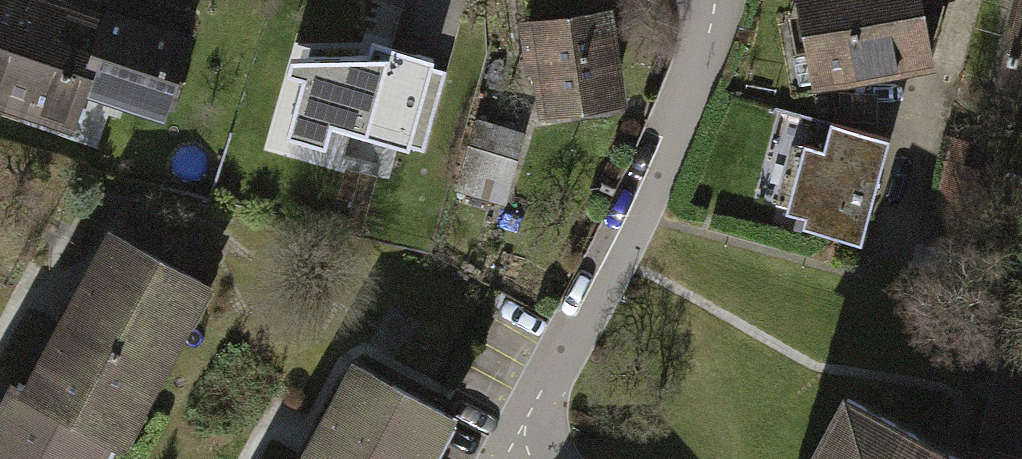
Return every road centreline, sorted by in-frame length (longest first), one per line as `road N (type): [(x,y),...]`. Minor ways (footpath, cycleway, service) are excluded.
road 1 (residential): [(715,0),(640,199),(505,457)]

